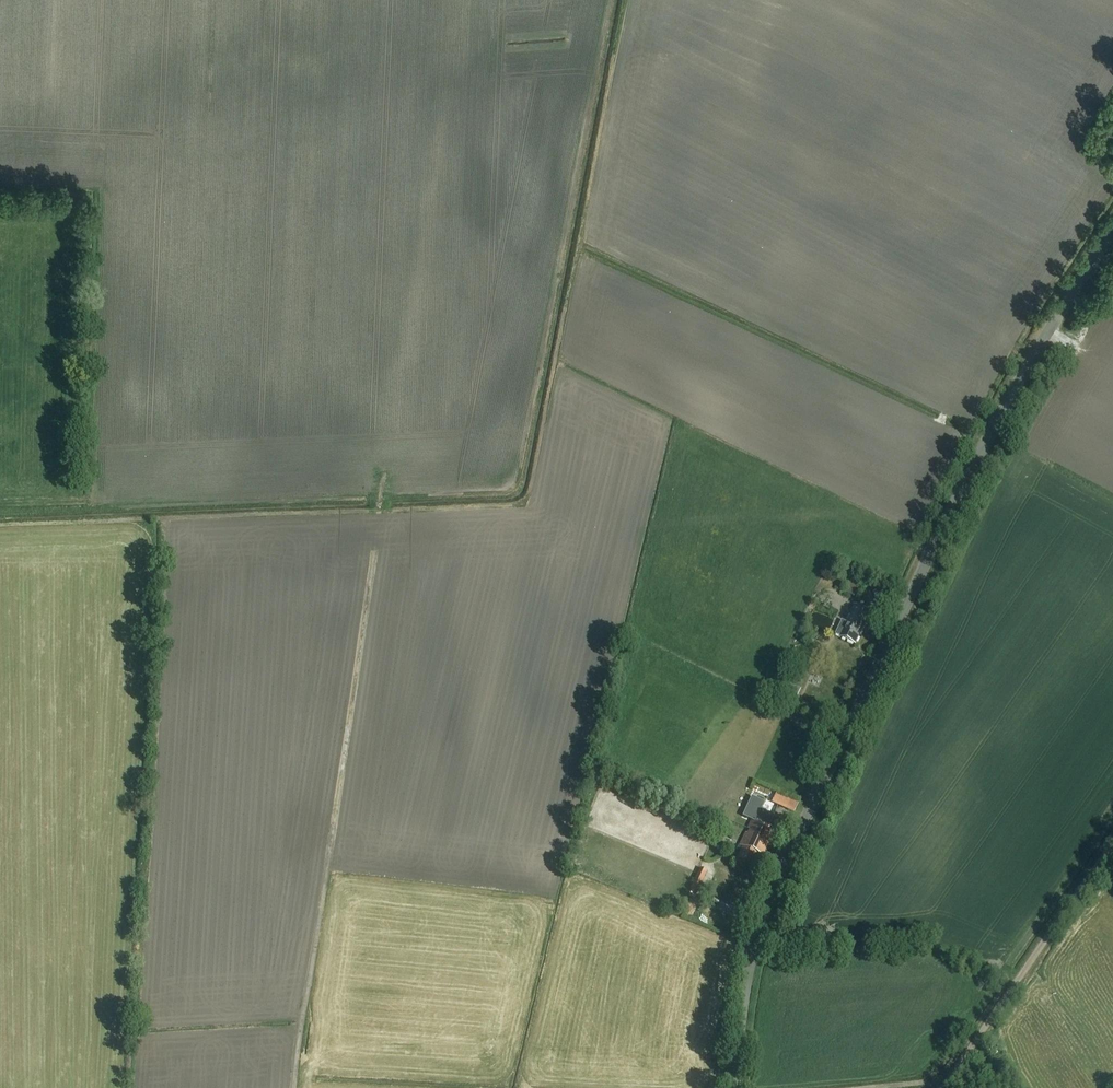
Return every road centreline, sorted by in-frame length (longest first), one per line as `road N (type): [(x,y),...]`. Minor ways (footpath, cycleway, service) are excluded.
road 1 (unclassified): [(735,1087),(744,993),(774,890),(986,441),(1112,233)]
road 2 (track): [(943,1087),(1112,843)]

